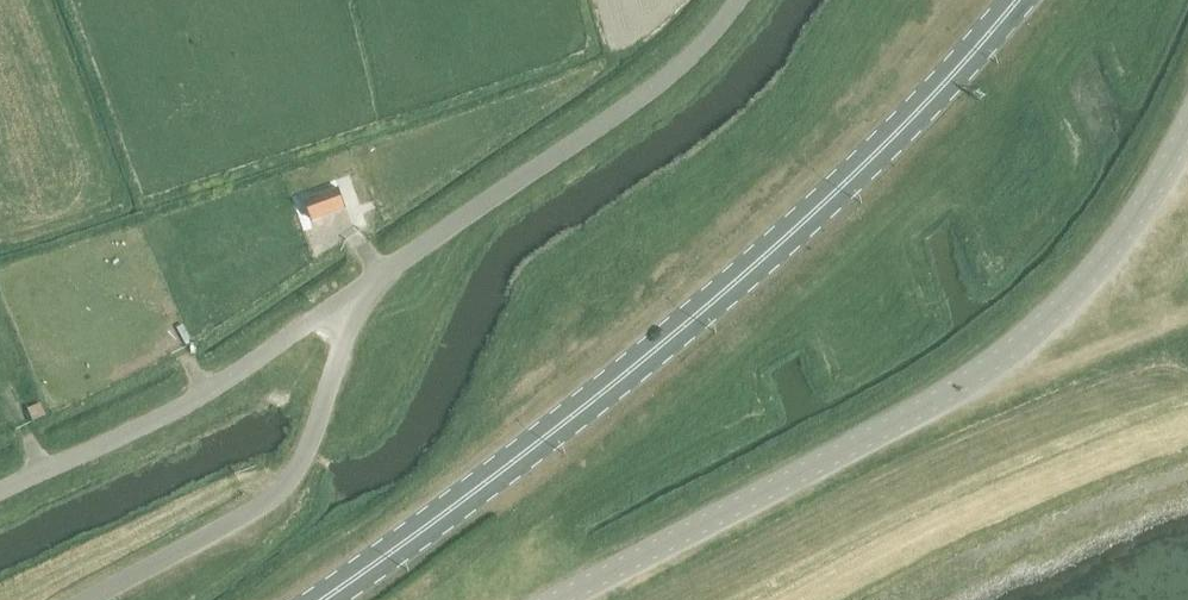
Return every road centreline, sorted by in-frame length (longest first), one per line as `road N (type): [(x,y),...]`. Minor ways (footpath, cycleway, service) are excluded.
road 1 (primary): [(325,599),(621,376),(840,188),(1015,0)]
road 2 (unclassified): [(556,599),(994,363),(1092,273),(1152,192),(1187,125)]
road 3 (unclassified): [(358,290),(639,99),(710,37),(738,0)]
road 4 (unclassified): [(88,599),(281,490),(310,442),(358,290)]
road 5 (unclassified): [(0,492),(186,405),(358,290)]
road 6 (track): [(942,398),(1187,320)]

